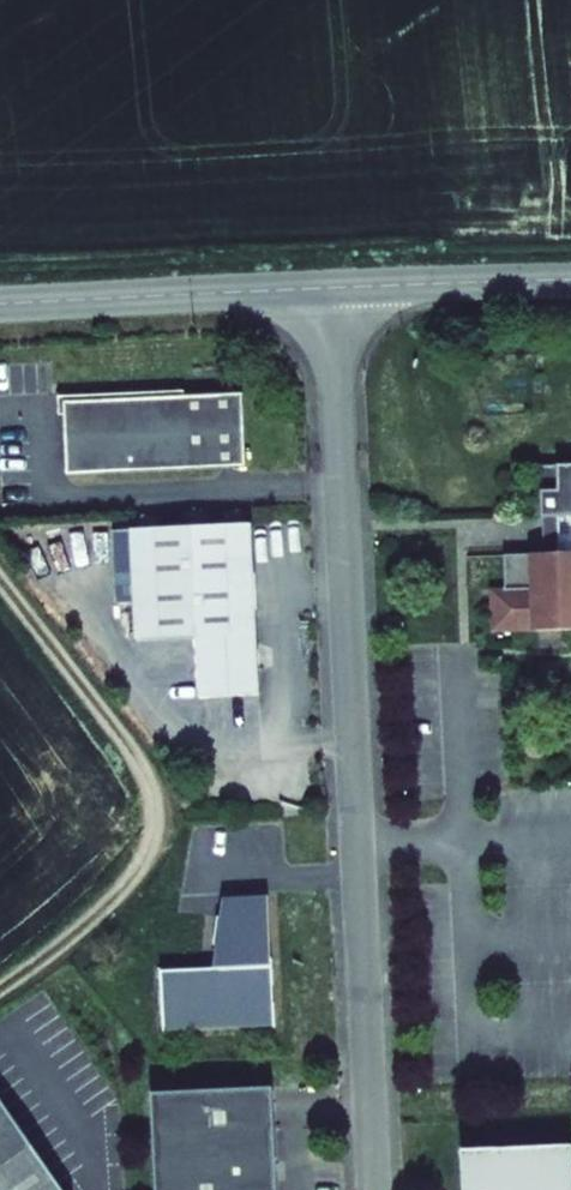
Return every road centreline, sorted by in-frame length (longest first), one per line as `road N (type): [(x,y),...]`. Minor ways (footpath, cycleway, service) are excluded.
road 1 (residential): [(334,289),(369,1189)]
road 2 (track): [(0,579),(121,732),(147,781),(156,827),(128,881),(0,981)]
road 3 (tertiary): [(0,303),(334,289)]
road 4 (tertiary): [(334,289),(570,281)]

